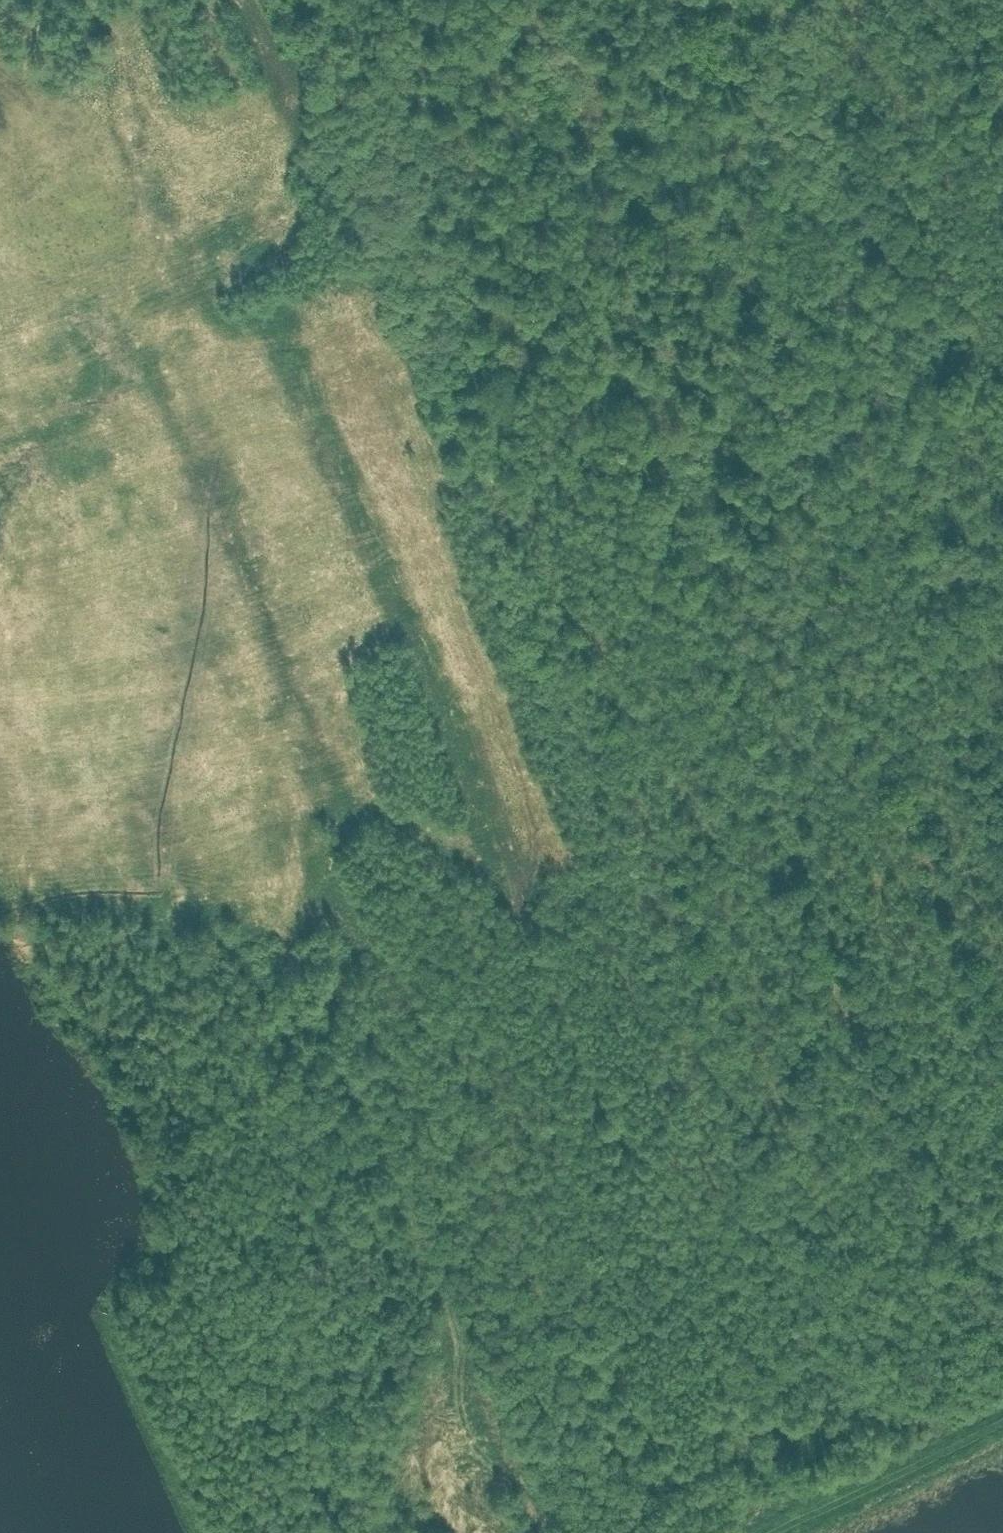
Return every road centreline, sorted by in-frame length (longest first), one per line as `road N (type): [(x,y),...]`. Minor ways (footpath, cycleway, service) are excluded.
road 1 (track): [(793,1532),(1002,1429)]

